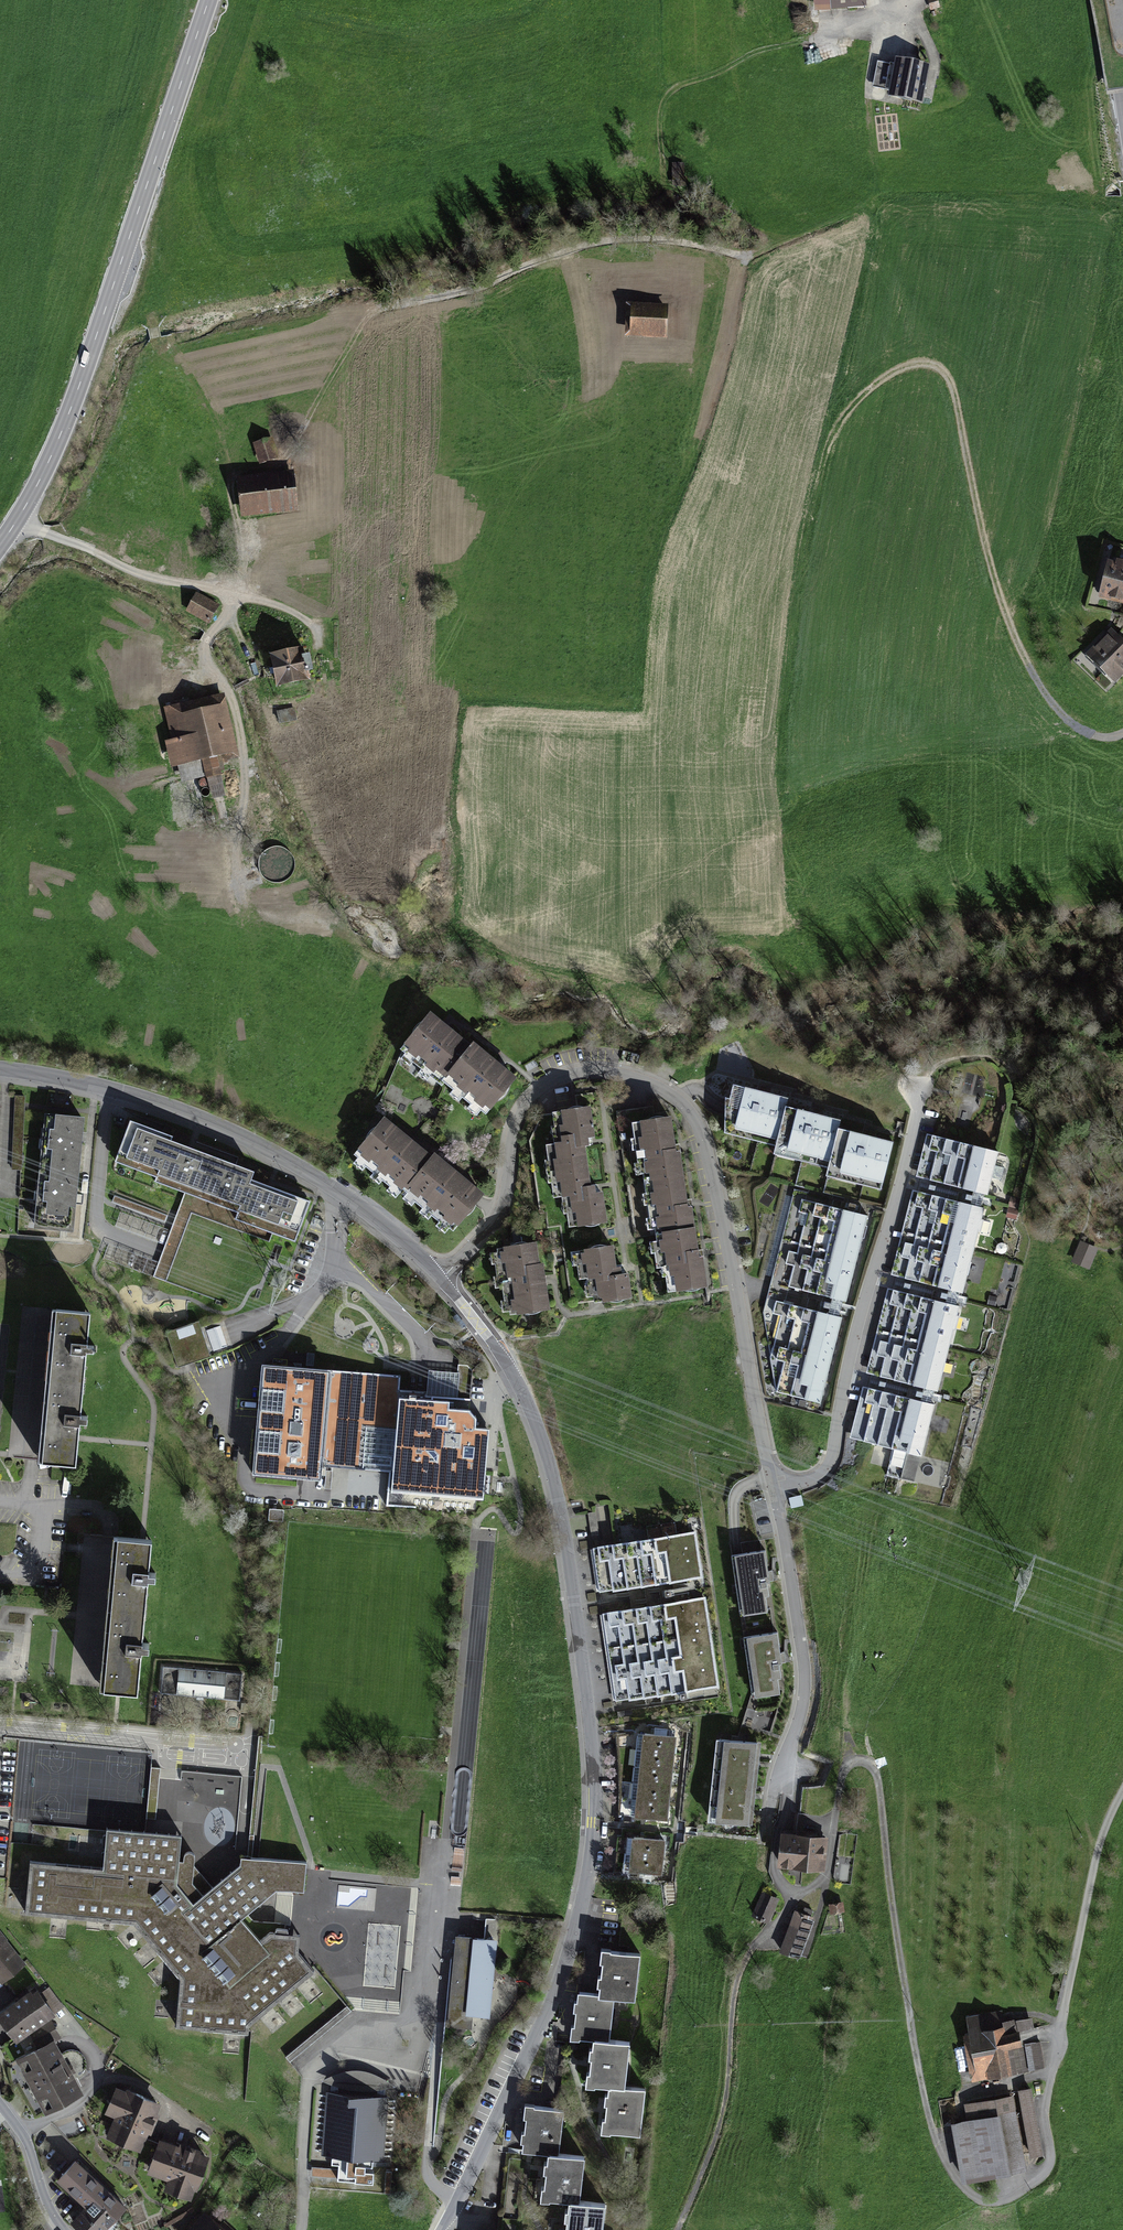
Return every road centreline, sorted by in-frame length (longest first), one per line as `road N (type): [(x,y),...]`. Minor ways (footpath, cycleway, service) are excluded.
road 1 (residential): [(441,1279),(512,1373),(550,1464),(593,1762),(588,1874),(573,1943),(443,2229)]
road 2 (residential): [(441,1279),(506,1202),(526,1105),(542,1081),(597,1059),(634,1061),(668,1078),(710,1140),(769,1460)]
road 3 (track): [(811,538),(827,444),(844,411),(890,376),(932,360),(946,375),(1005,611),(1041,696),(1075,732),(1111,740),(1122,732)]
road 4 (secondary): [(0,545),(68,411),(208,0)]
road 5 (residential): [(441,1279),(372,1216),(233,1131),(99,1087),(0,1069)]
road 6 (residential): [(769,1460),(785,1481),(806,1487),(834,1465),(925,1096)]
road 7 (track): [(919,0),(676,91),(661,116),(664,190)]
road 8 (residential): [(769,1460),(807,1678),(782,1813)]
road 9 (residential): [(0,1734),(251,1752)]
road 10 (track): [(309,418),(291,458),(276,468),(228,471),(243,545),(232,592)]
road 11 (residential): [(0,2104),(30,2147),(66,2229)]

